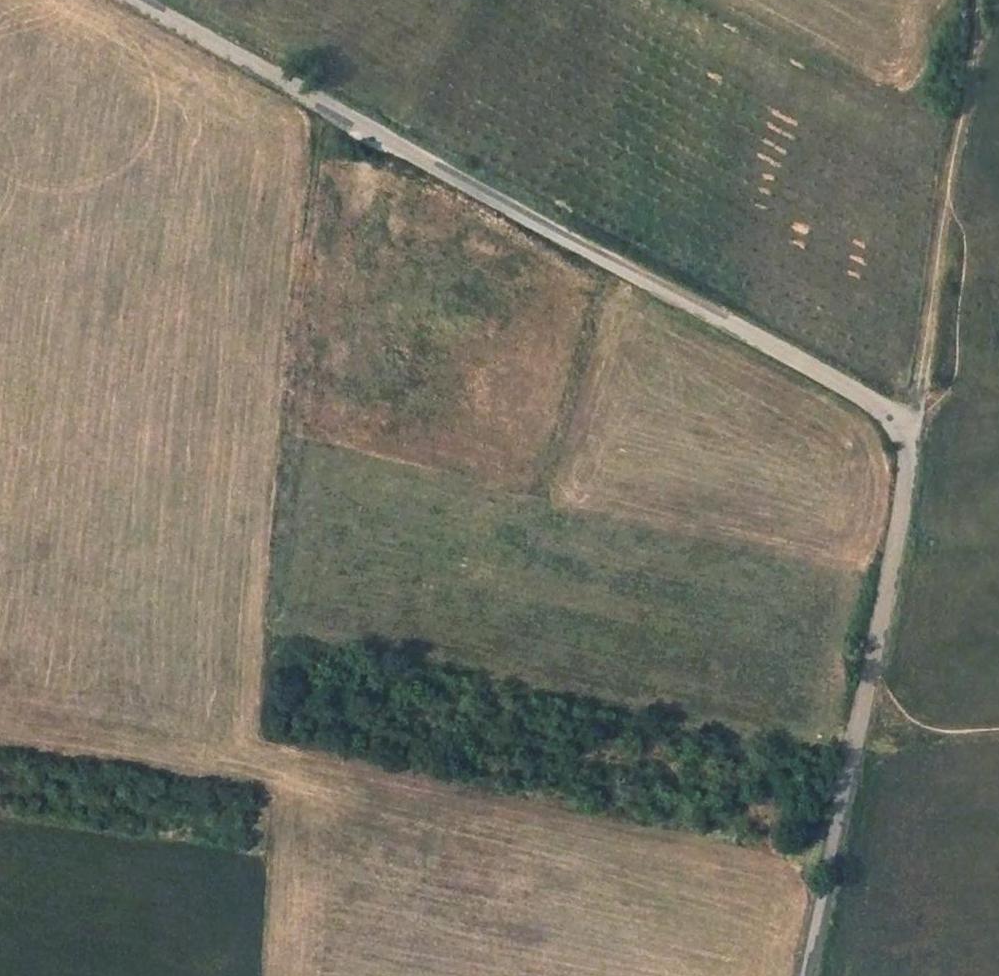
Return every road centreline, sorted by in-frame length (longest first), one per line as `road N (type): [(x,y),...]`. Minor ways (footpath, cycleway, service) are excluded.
road 1 (residential): [(138,0),(860,392),(906,432),(910,476),(811,975)]
road 2 (track): [(862,713),(912,731),(998,725)]

